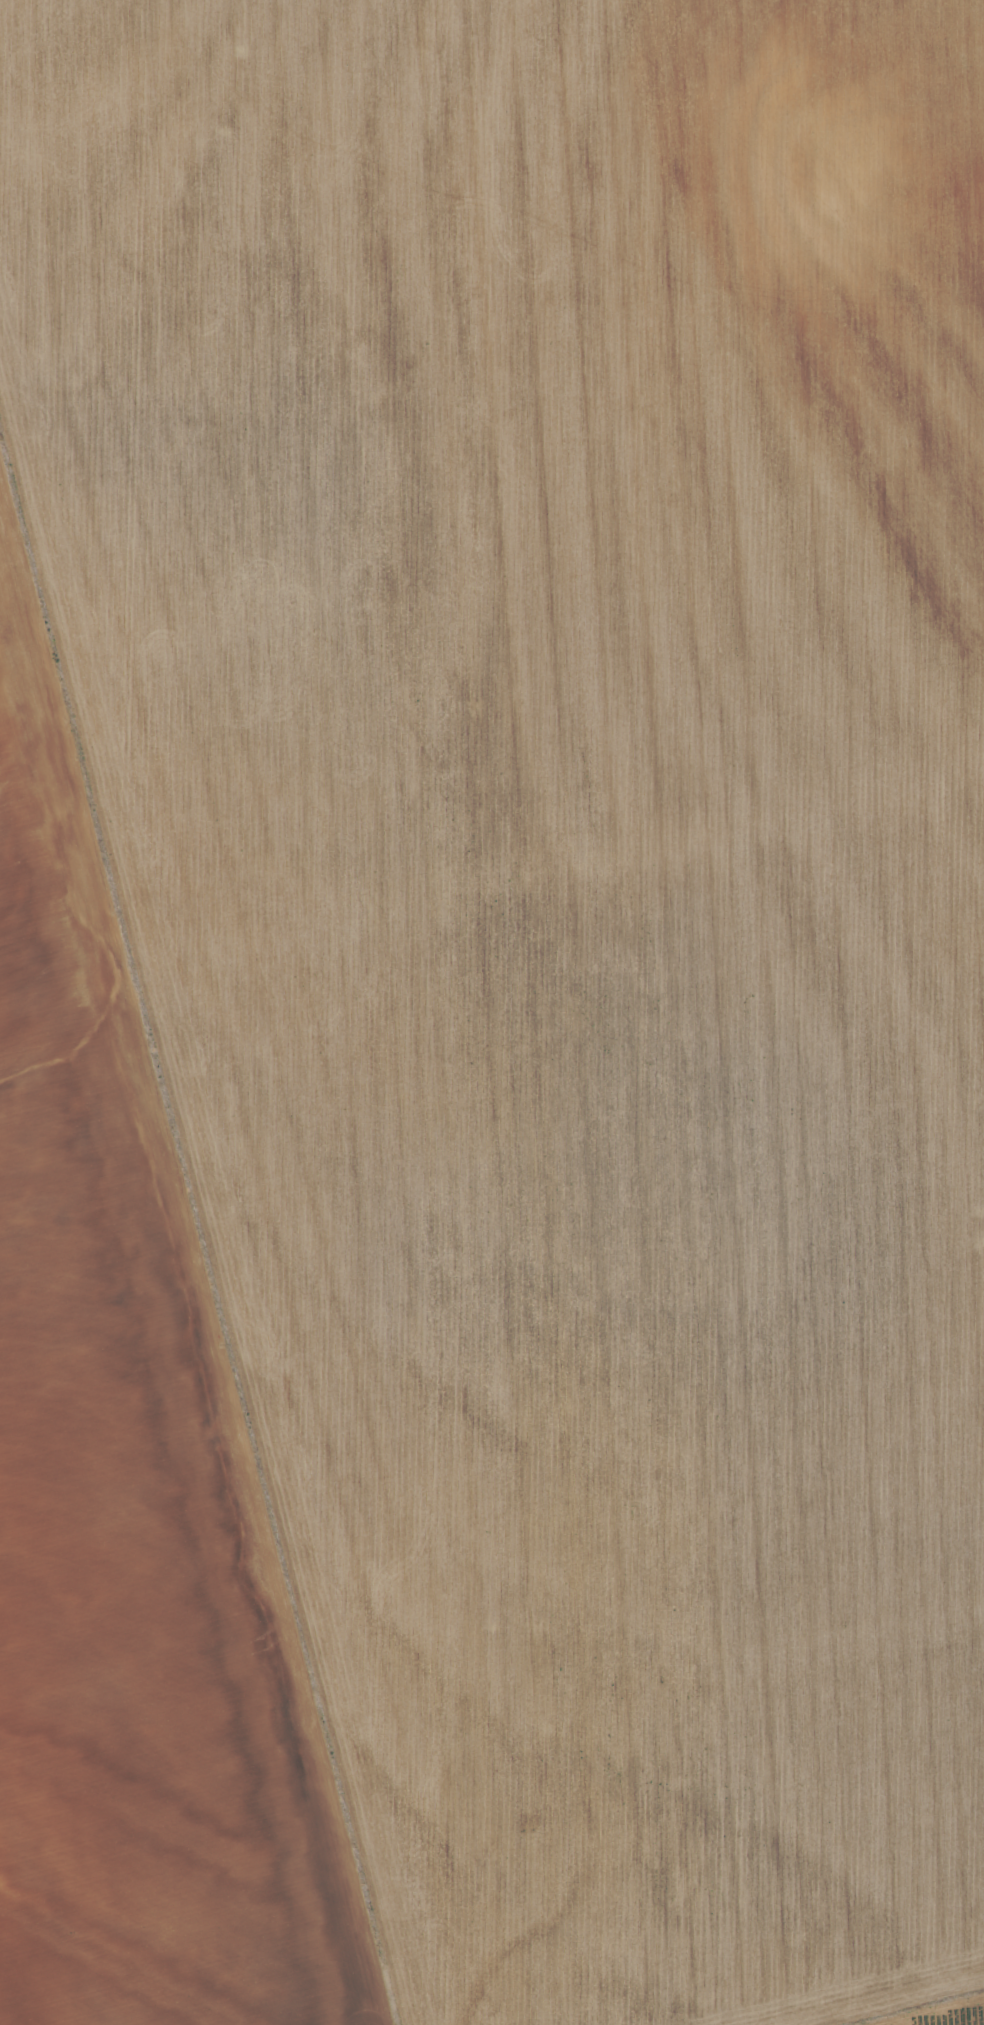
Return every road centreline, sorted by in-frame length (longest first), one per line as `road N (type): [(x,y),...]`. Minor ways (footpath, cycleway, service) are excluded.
road 1 (residential): [(404,2024),(349,1745),(334,1730),(324,1629),(308,1618),(303,1552),(288,1537),(207,1171),(192,1156),(187,1095),(171,1085),(136,897),(121,882),(0,405)]

